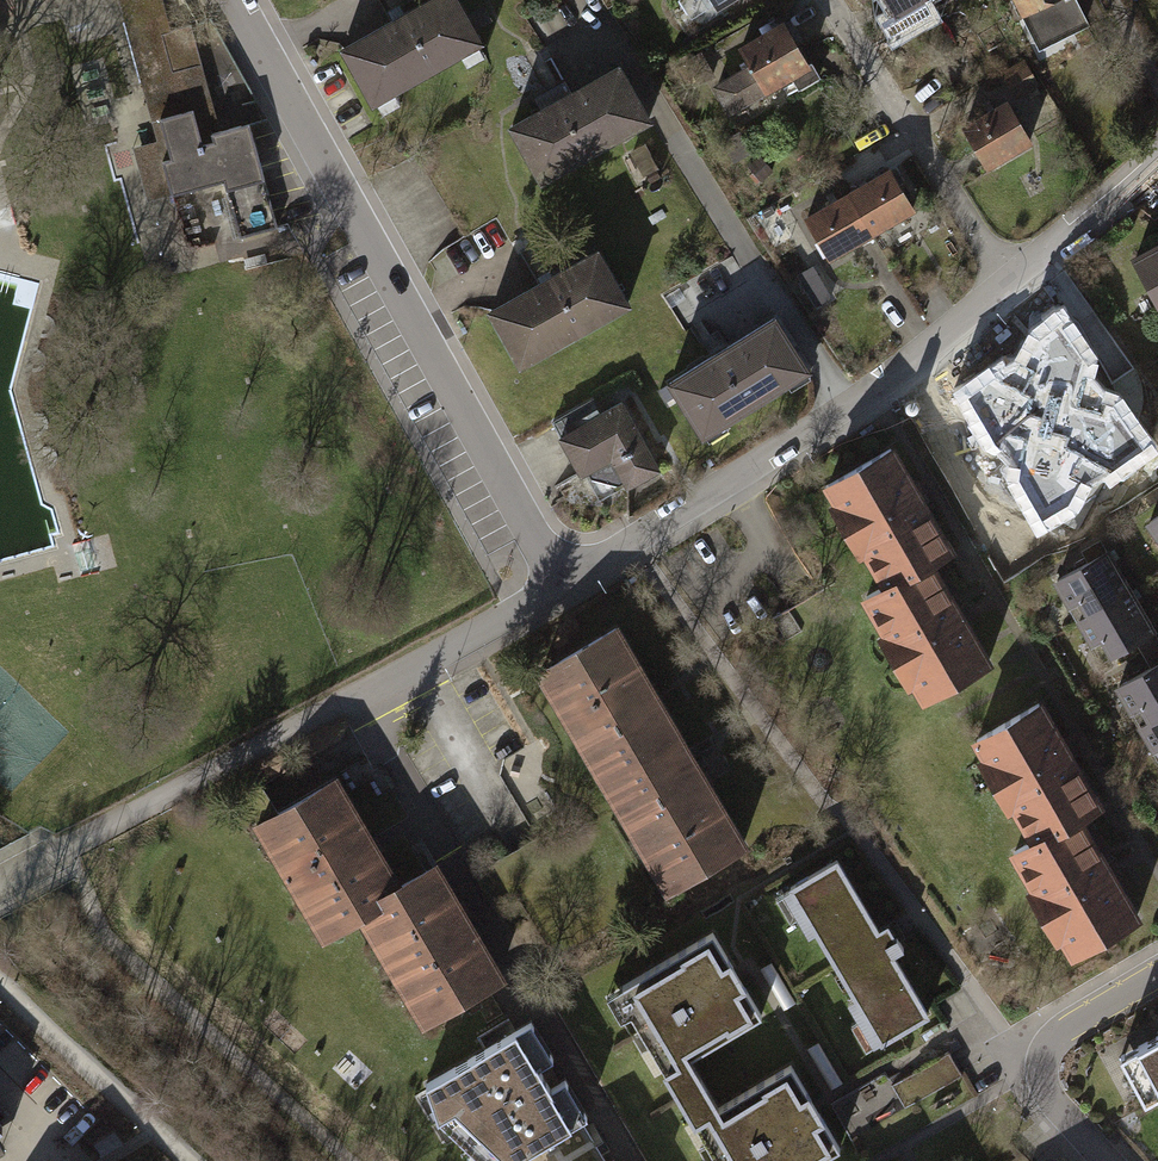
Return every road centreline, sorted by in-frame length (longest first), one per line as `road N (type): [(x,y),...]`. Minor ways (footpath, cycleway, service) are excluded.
road 1 (residential): [(230,0),(552,588)]
road 2 (residential): [(0,889),(552,588)]
road 3 (residential): [(552,588),(856,400),(1006,276)]
road 4 (residential): [(840,0),(1006,276)]
road 5 (residential): [(1006,276),(1157,151)]
road 6 (residential): [(1041,1061),(1064,1022),(1157,969)]
road 7 (residential): [(1041,1061),(1055,1102),(1108,1160)]

